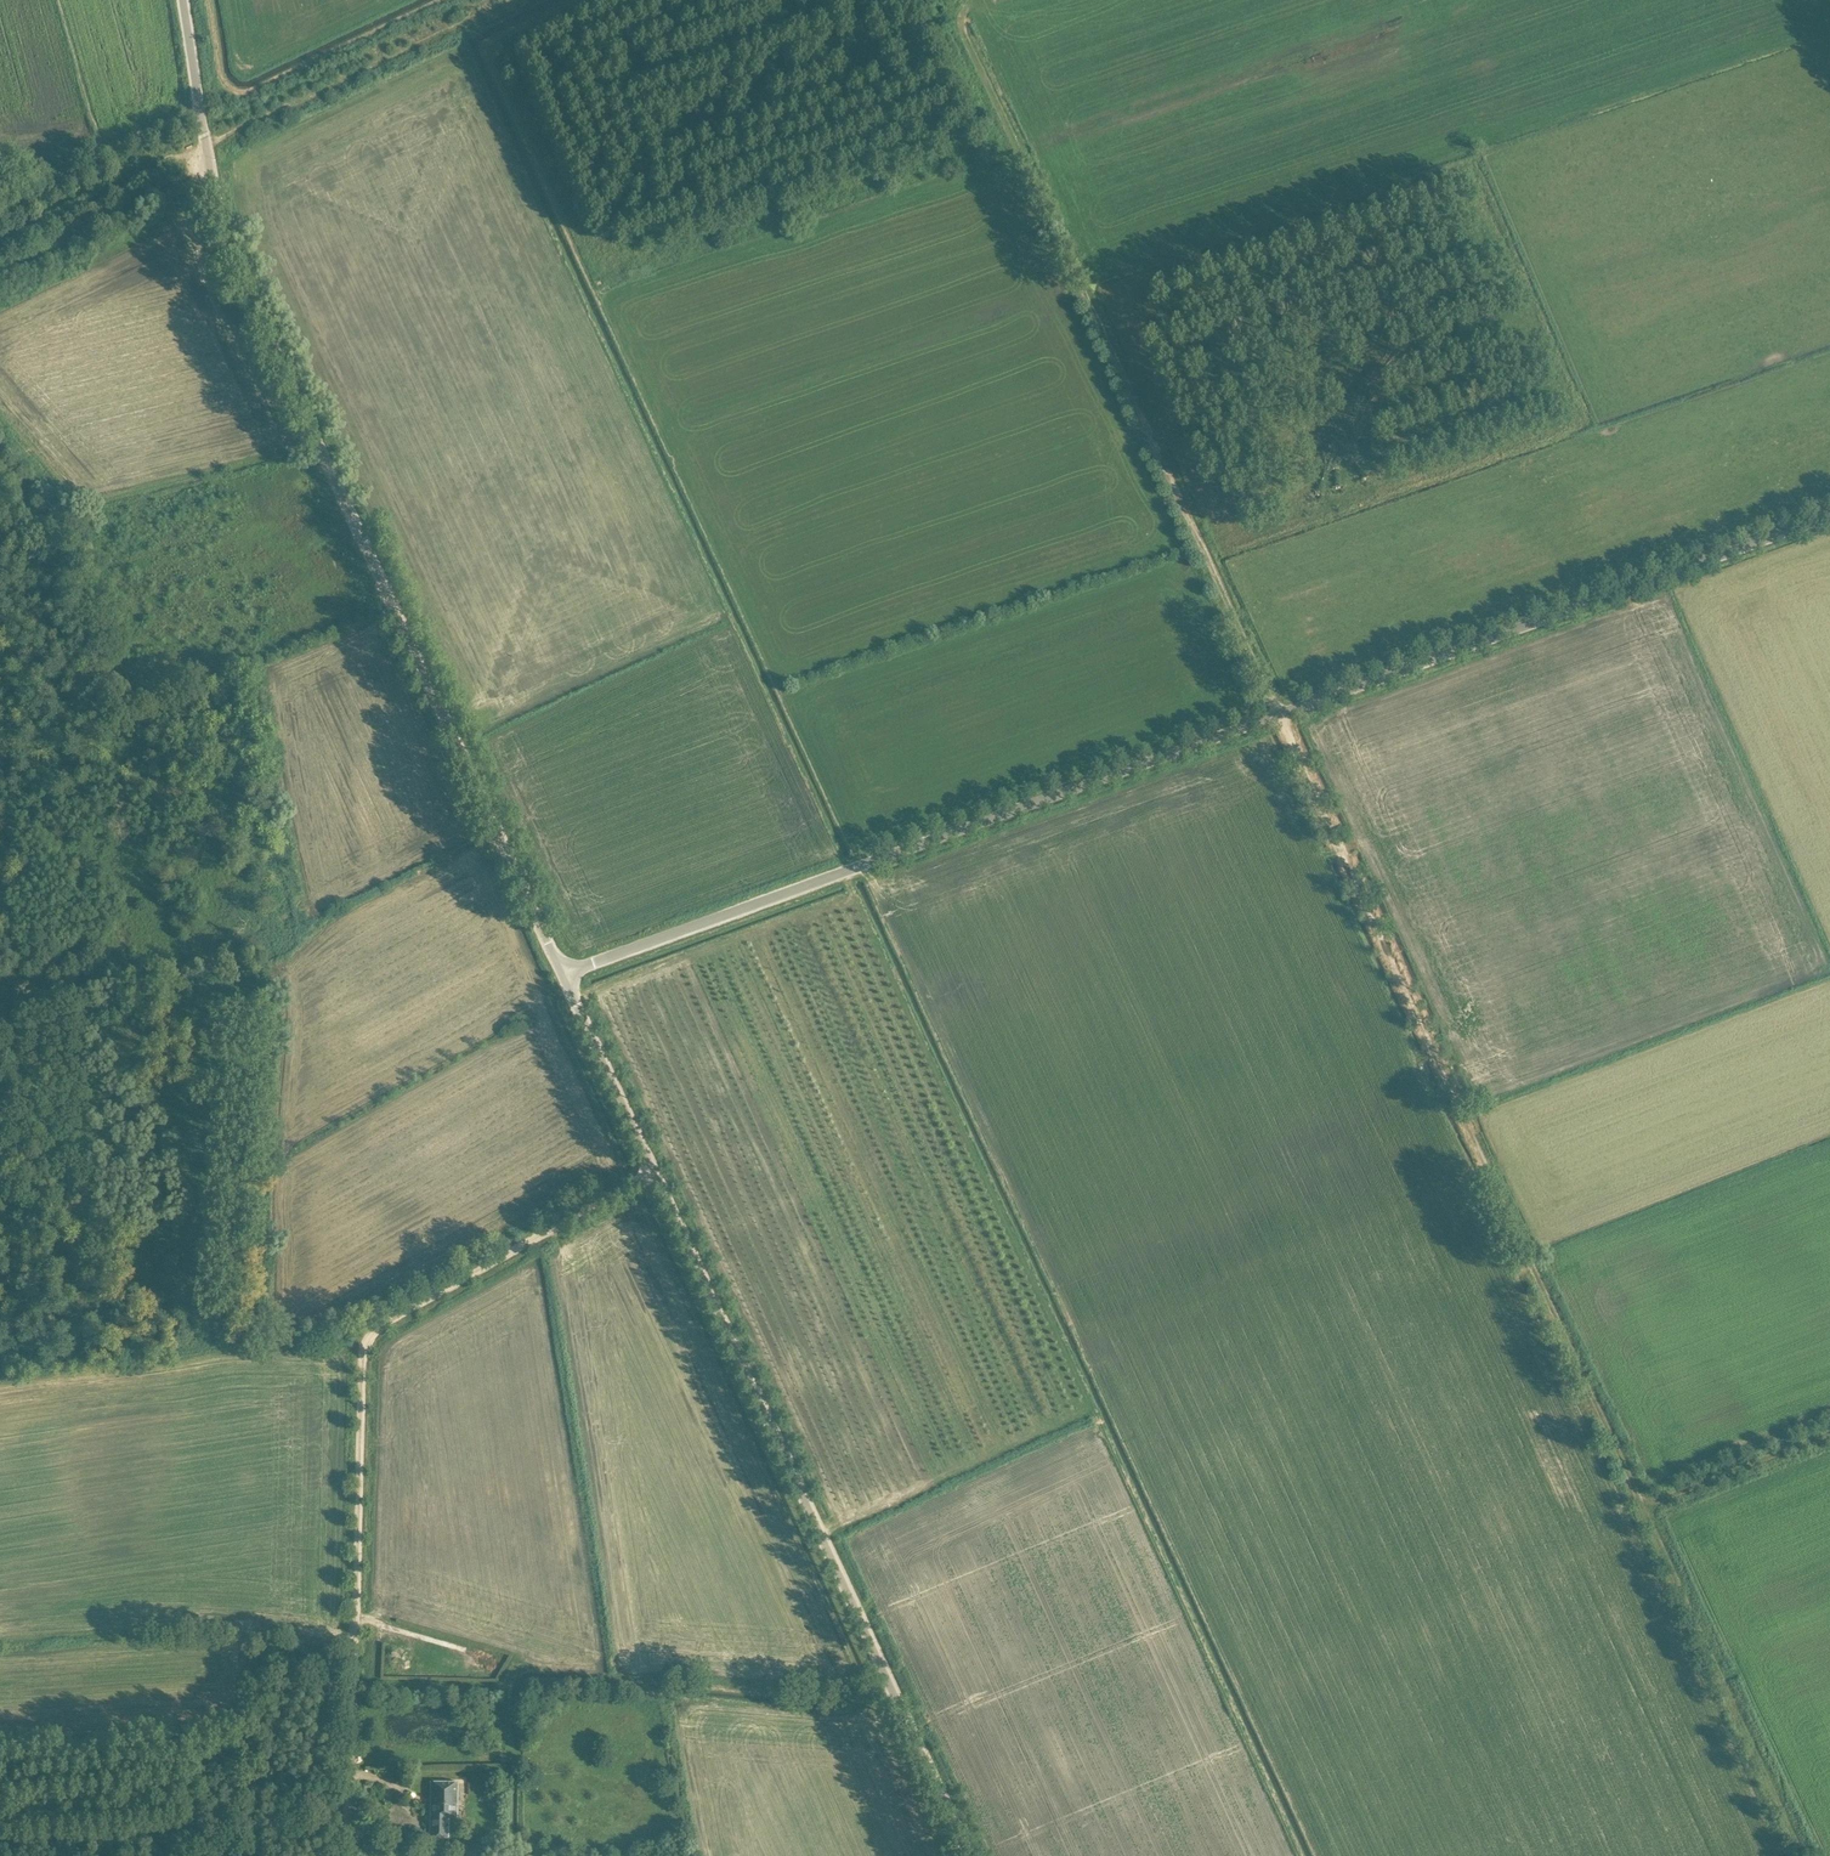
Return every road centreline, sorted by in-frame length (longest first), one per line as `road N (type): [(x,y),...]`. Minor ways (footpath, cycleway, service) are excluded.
road 1 (unclassified): [(569,975),(1057,786),(1829,504)]
road 2 (unclassified): [(569,975),(230,254),(182,0)]
road 3 (unclassified): [(981,1855),(569,975)]
road 4 (track): [(662,1162),(400,1312),(371,1339),(355,1855)]
road 5 (track): [(520,0),(0,245)]
road 6 (track): [(211,173),(0,275)]
road 7 (track): [(0,173),(88,162),(199,109)]
road 8 (track): [(1641,1507),(1829,1433)]

